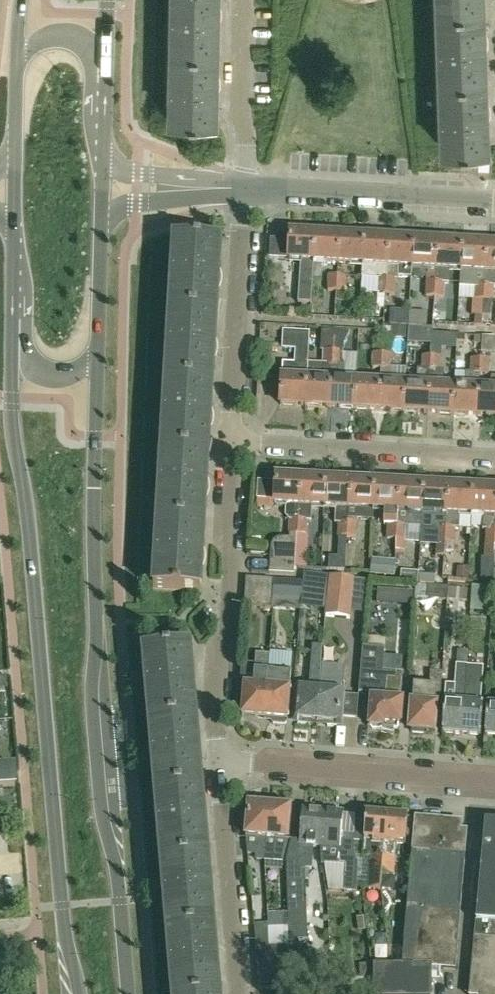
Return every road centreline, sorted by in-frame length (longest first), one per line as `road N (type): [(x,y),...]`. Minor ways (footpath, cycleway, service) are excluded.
road 1 (secondary): [(13,341),(15,433),(65,931),(82,993)]
road 2 (secondary): [(128,993),(91,709),(95,357)]
road 3 (residential): [(219,761),(232,440)]
road 4 (residential): [(219,761),(494,786)]
road 5 (residential): [(232,440),(494,456)]
road 6 (residential): [(494,203),(242,188)]
road 7 (residential): [(232,440),(242,188)]
road 8 (residential): [(239,993),(219,761)]
road 9 (residential): [(242,188),(243,0)]
road 10 (unclassified): [(100,214),(242,188)]
road 11 (unclassified): [(242,188),(101,161)]
road 12 (secondary): [(95,357),(100,214)]
road 13 (secondary): [(13,219),(13,341)]

